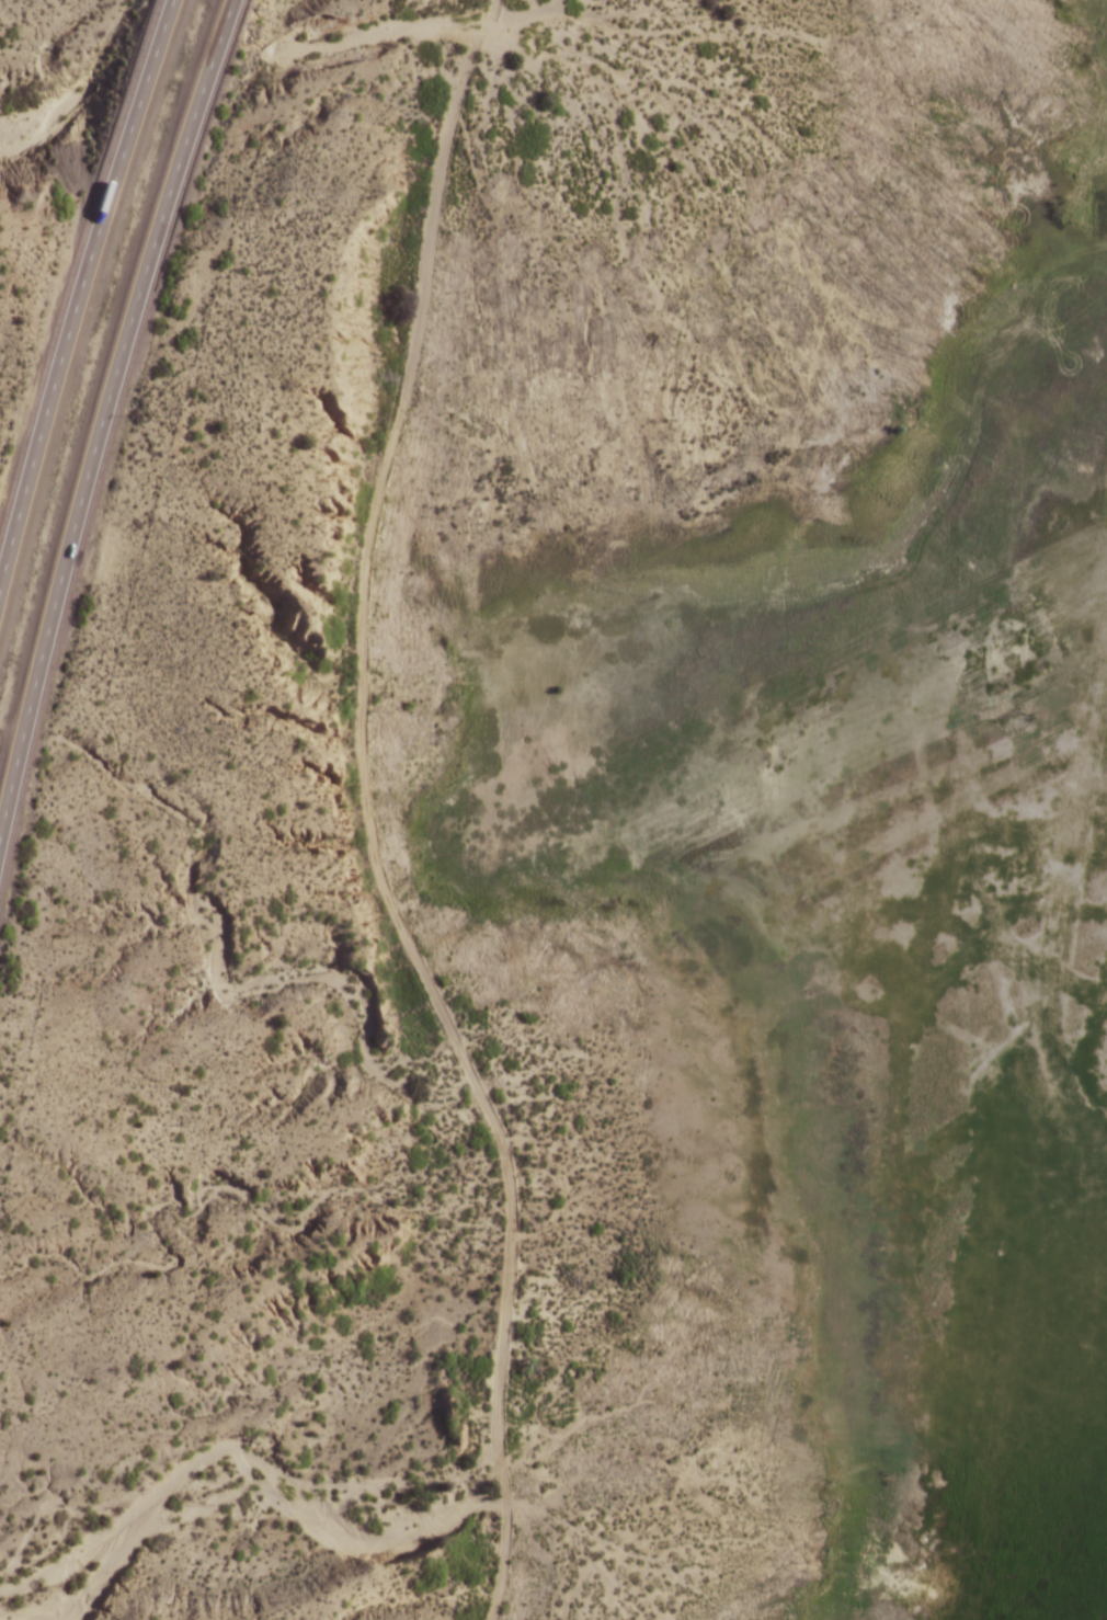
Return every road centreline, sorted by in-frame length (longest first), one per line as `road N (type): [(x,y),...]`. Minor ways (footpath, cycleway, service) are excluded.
road 1 (motorway): [(0,831),(133,311),(232,0)]
road 2 (motorway): [(173,0),(78,297),(0,596)]

